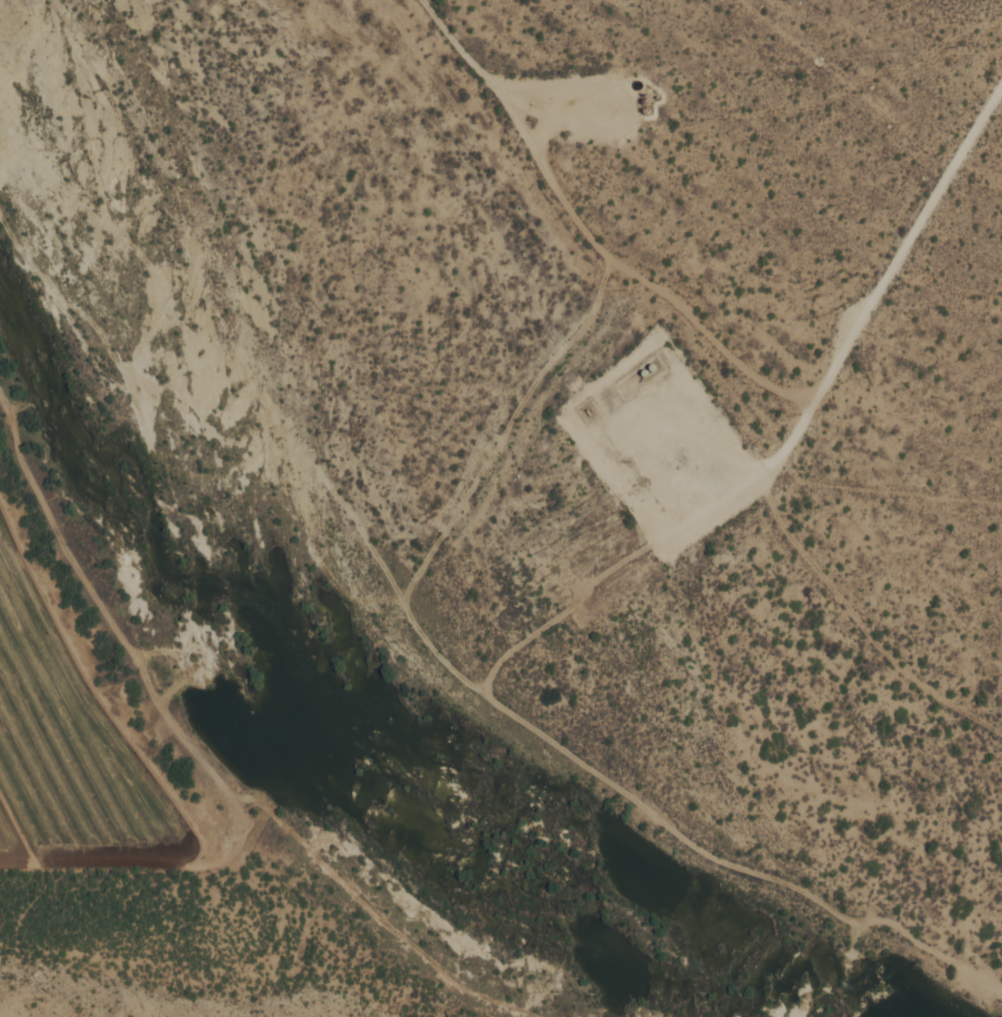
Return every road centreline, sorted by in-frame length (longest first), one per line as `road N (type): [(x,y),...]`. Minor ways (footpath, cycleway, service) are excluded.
road 1 (residential): [(610,266),(571,348),(500,443),(468,516),(410,580),(404,597),(419,629),(479,690),(716,858),(805,890),(848,918),(889,921),(1001,988)]
road 2 (residential): [(1001,733),(913,678),(804,551),(768,501),(723,409),(673,358),(498,96),(424,0)]
road 3 (residential): [(541,1016),(449,977),(273,810),(229,786),(171,725),(63,549),(22,465),(0,385)]
road 4 (residential): [(404,597),(356,515),(250,381),(188,327),(142,254),(61,185),(24,176),(0,181)]
road 5 (residential): [(503,90),(485,79),(603,83),(624,91),(628,110),(614,125),(585,127),(503,90)]
road 6 (residential): [(0,866),(210,864),(221,858),(219,776)]

